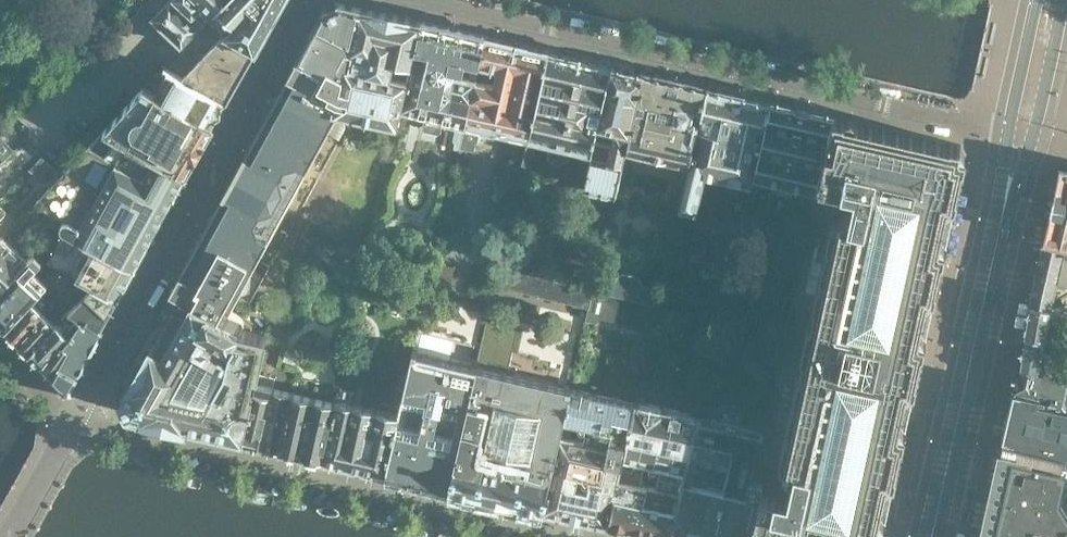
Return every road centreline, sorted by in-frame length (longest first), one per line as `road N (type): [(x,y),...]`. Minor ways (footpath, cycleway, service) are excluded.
road 1 (residential): [(409,0),(1024,132)]
road 2 (residential): [(604,536),(78,417)]
road 3 (residential): [(78,417),(309,0)]
road 4 (residential): [(1010,192),(933,536)]
road 5 (residential): [(78,417),(6,536)]
road 6 (residential): [(1024,132),(1052,0)]

